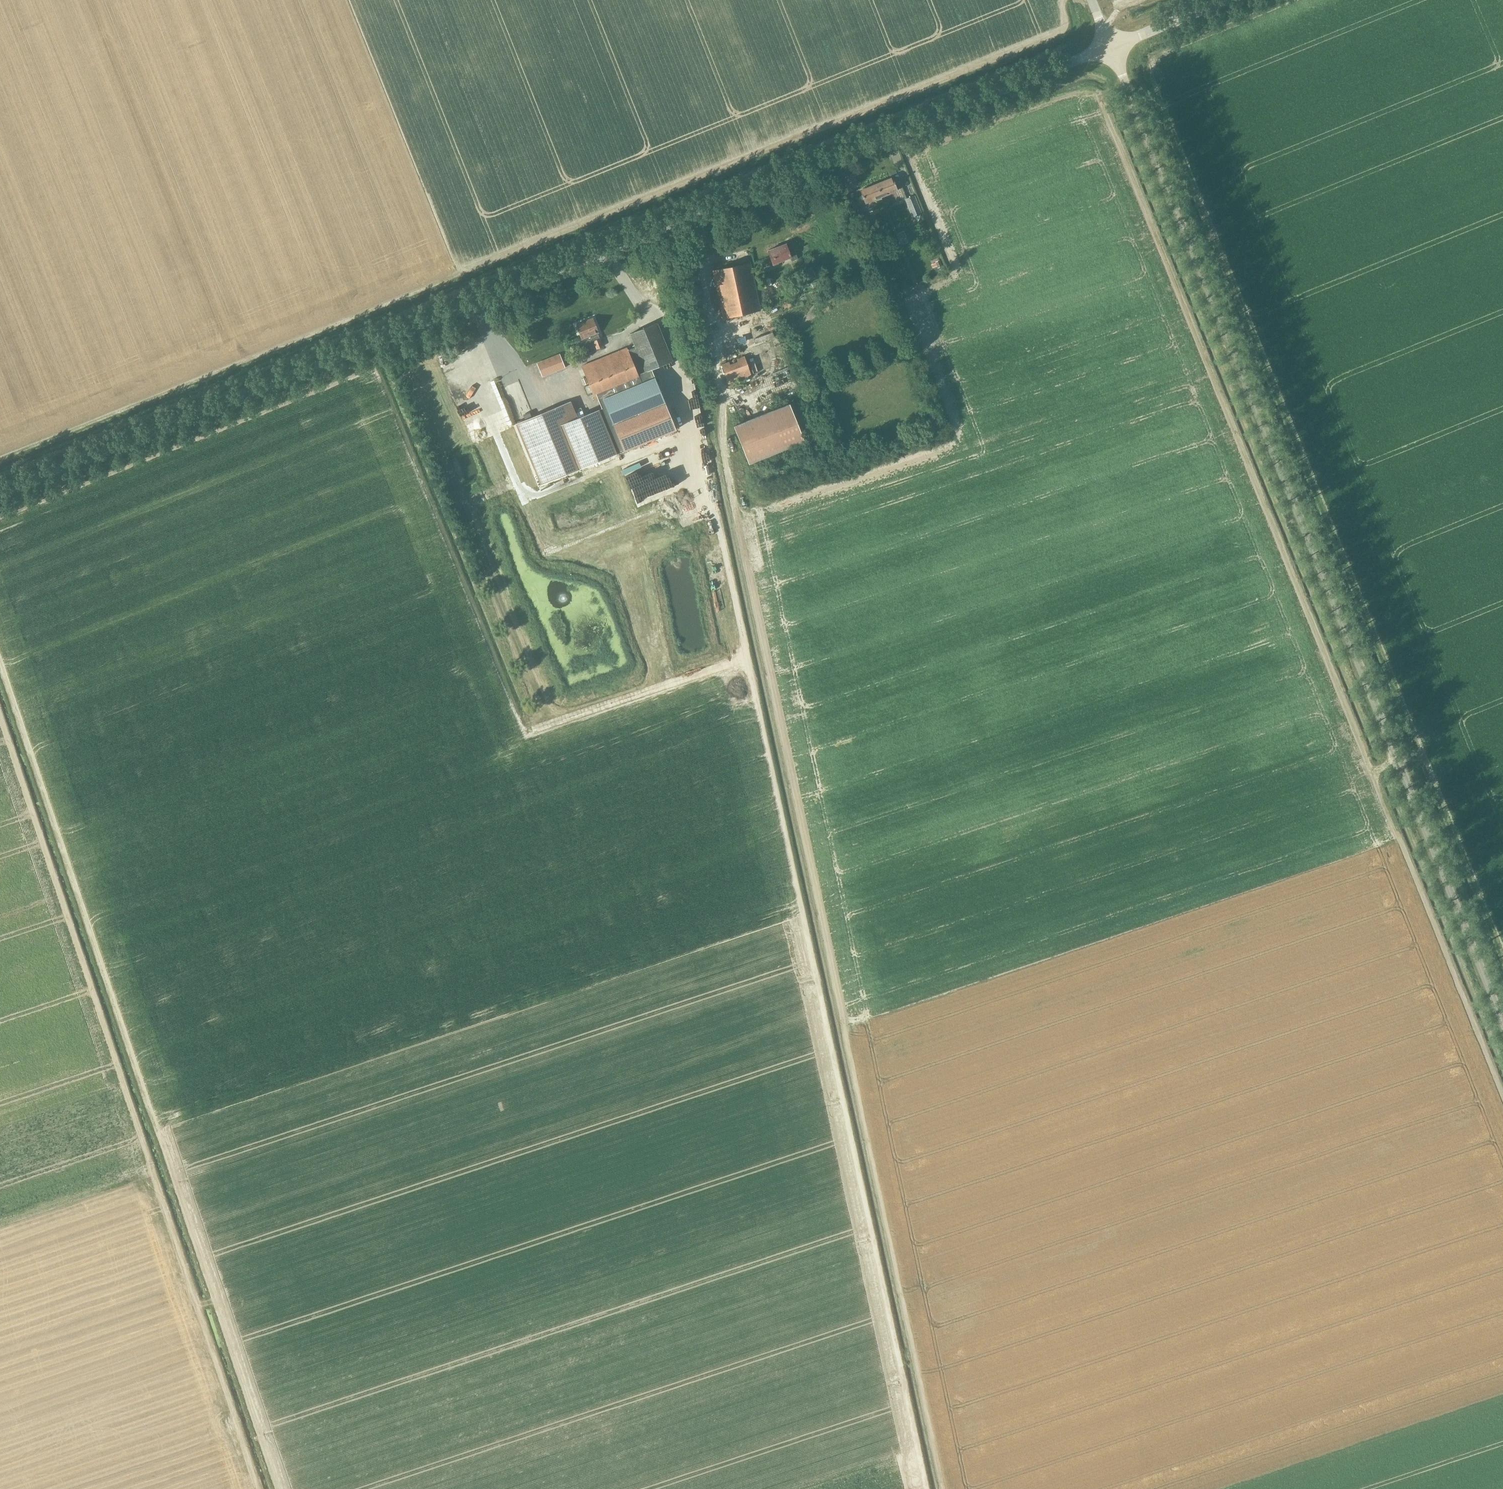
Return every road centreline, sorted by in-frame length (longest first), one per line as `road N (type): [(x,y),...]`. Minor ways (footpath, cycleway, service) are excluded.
road 1 (unclassified): [(0,493),(1110,47)]
road 2 (unclassified): [(1502,1023),(1110,47)]
road 3 (unclassified): [(1110,47),(1227,0)]

